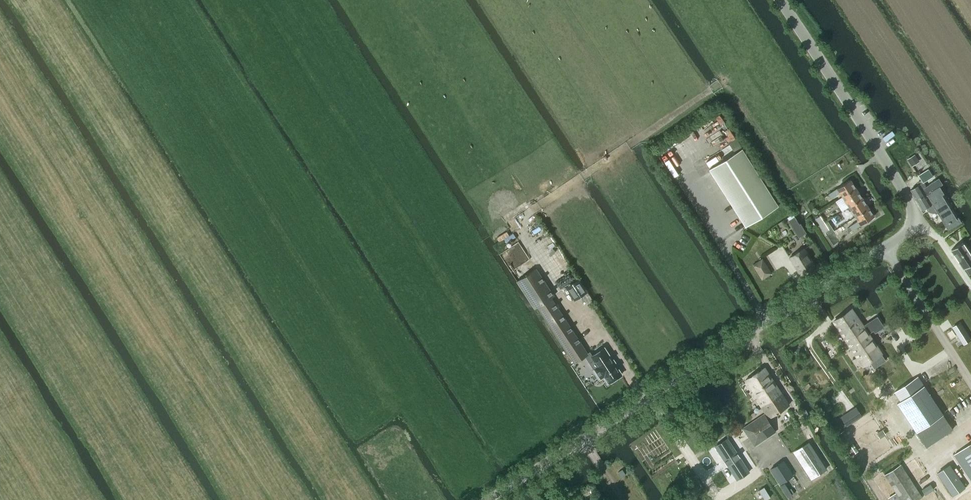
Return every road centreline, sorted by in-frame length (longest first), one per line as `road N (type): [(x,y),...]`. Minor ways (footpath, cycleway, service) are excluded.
road 1 (unclassified): [(487,499),(910,227),(910,203),(780,0)]
road 2 (track): [(942,338),(881,393),(952,499)]

